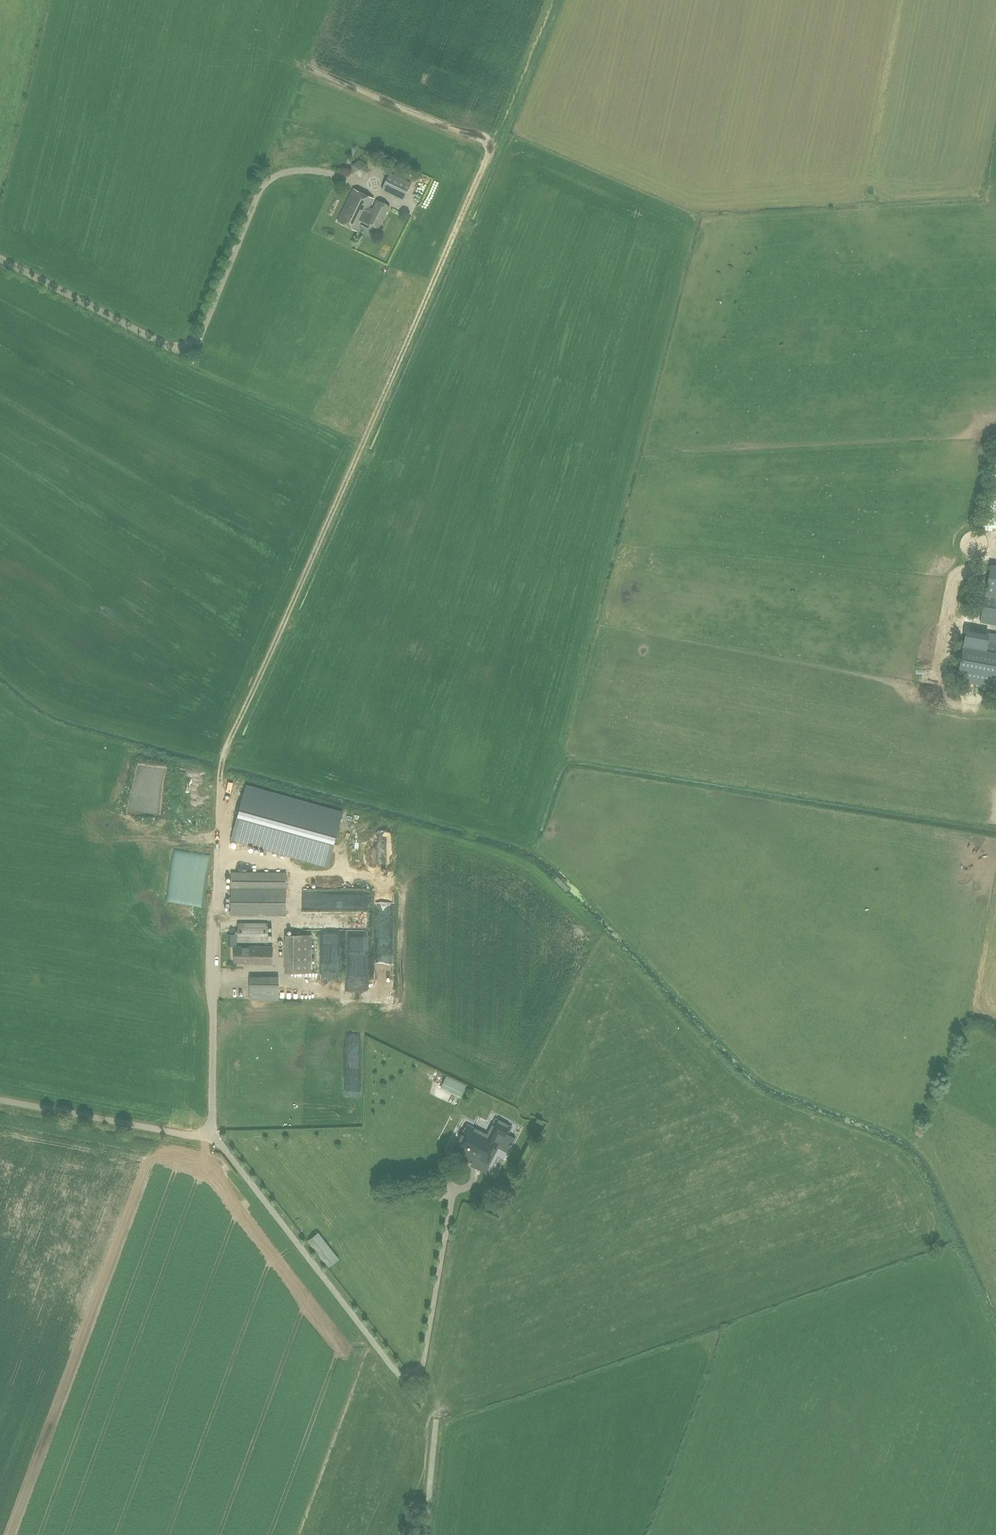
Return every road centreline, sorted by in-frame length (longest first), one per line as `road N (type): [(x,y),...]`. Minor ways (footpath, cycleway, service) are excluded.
road 1 (unclassified): [(453,1196),(423,1367),(398,1372),(209,1139)]
road 2 (unclassified): [(338,172),(265,177),(188,351),(163,350),(0,262)]
road 3 (unclassified): [(209,1139),(216,875)]
road 4 (unclassified): [(209,1139),(0,1100)]

